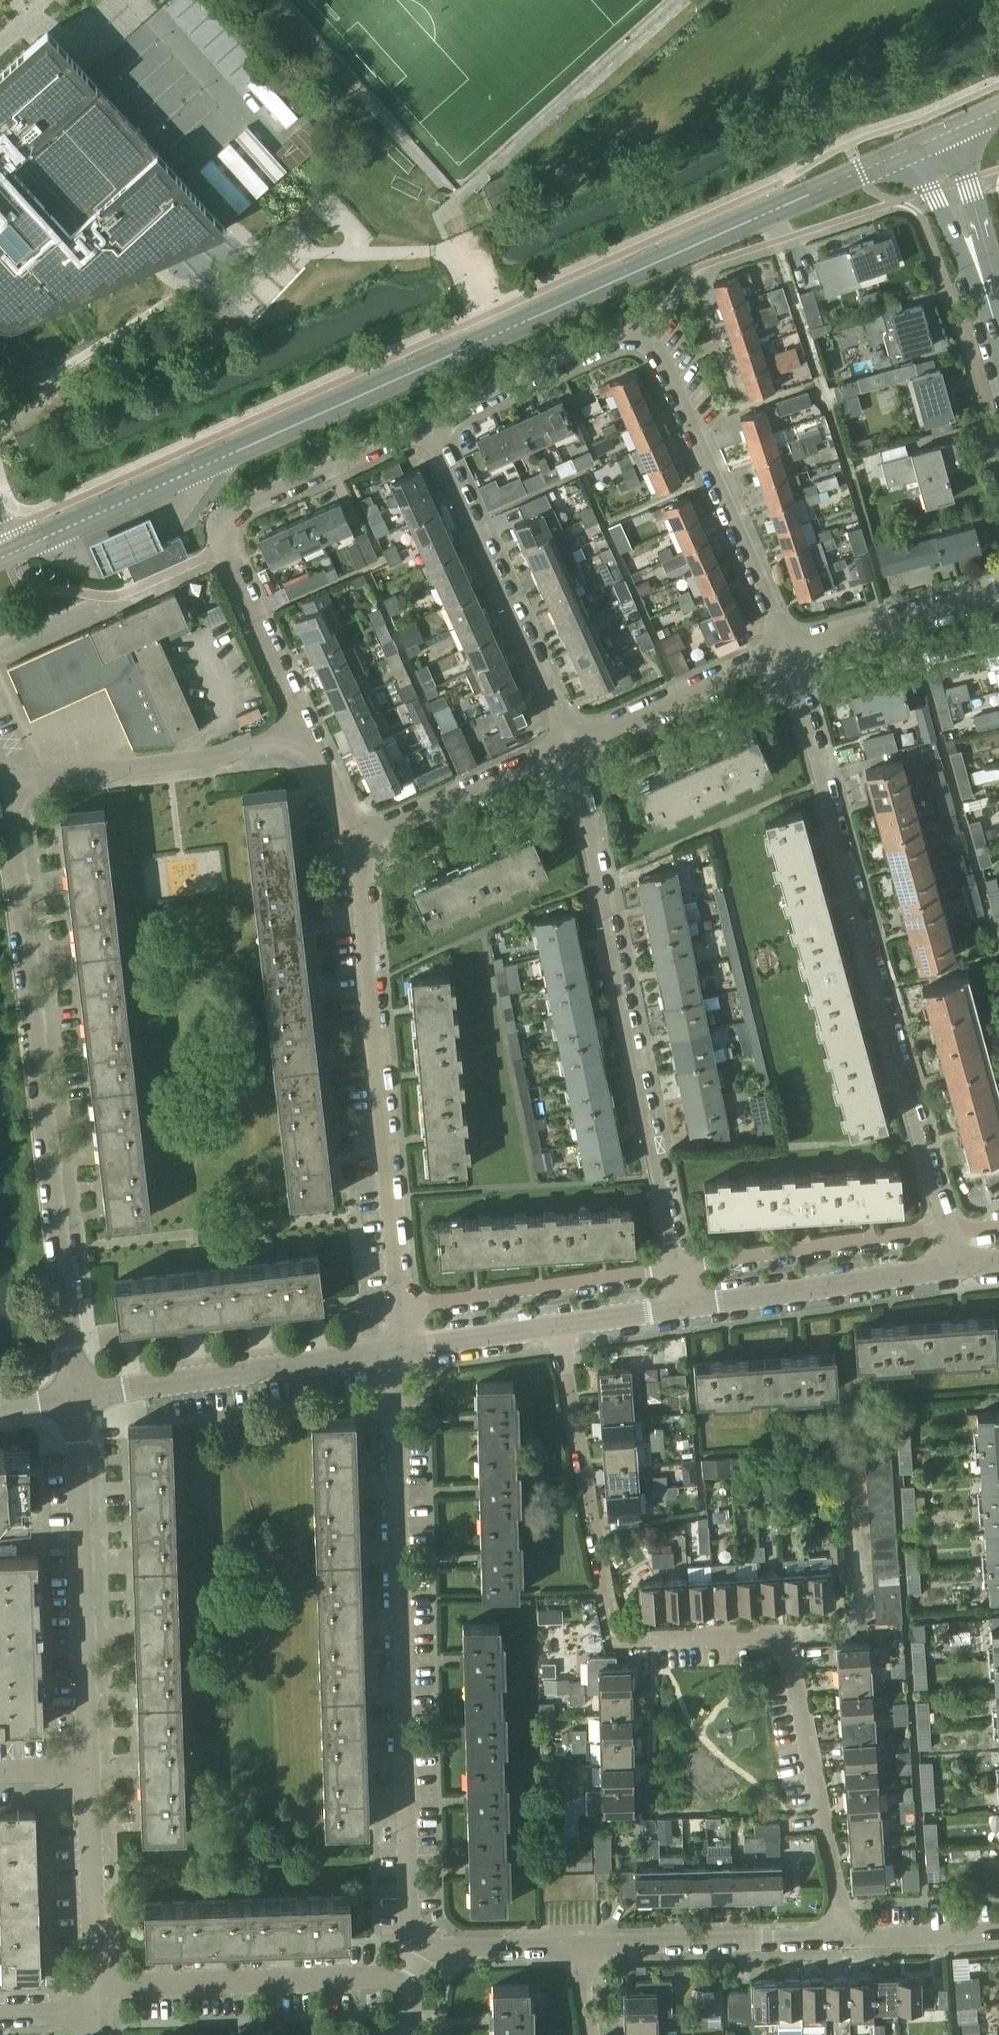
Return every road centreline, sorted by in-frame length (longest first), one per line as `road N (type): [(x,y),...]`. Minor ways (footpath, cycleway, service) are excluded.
road 1 (tertiary): [(10,552),(927,141)]
road 2 (residential): [(957,1267),(786,648)]
road 3 (unclassified): [(76,1396),(4,783)]
road 4 (residential): [(410,1963),(394,1348)]
road 5 (residential): [(686,1306),(571,745)]
road 6 (residential): [(394,1348),(401,1305),(355,839)]
road 7 (residential): [(300,720),(222,550),(222,526),(232,511),(428,422)]
road 8 (residential): [(849,1940),(788,1642),(654,1642)]
road 9 (unclassified): [(88,1773),(76,1396)]
road 10 (residential): [(571,745),(428,422)]
road 11 (residential): [(786,648),(647,333)]
road 12 (residential): [(93,2002),(135,1987),(386,1986),(410,1963)]
road 13 (residential): [(76,1396),(394,1348)]
road 14 (residential): [(4,783),(222,757),(300,720)]
road 15 (residential): [(602,1605),(557,1326)]
road 16 (residential): [(574,1944),(849,1940)]
road 17 (residential): [(686,1306),(957,1267)]
road 18 (residential): [(428,422),(631,330),(647,333)]
road 19 (residential): [(571,745),(786,648)]
road 20 (residential): [(355,839),(571,745)]
road 21 (unclassified): [(93,2002),(88,1773)]
road 22 (residential): [(786,648),(998,589)]
road 23 (tertiary): [(998,345),(927,141)]
road 24 (residential): [(410,1963),(435,1948),(574,1944)]
road 25 (residential): [(394,1348),(557,1326)]
road 26 (residential): [(849,1940),(998,1932)]
road 27 (residential): [(355,839),(300,720)]
road 28 (residential): [(557,1326),(686,1306)]

